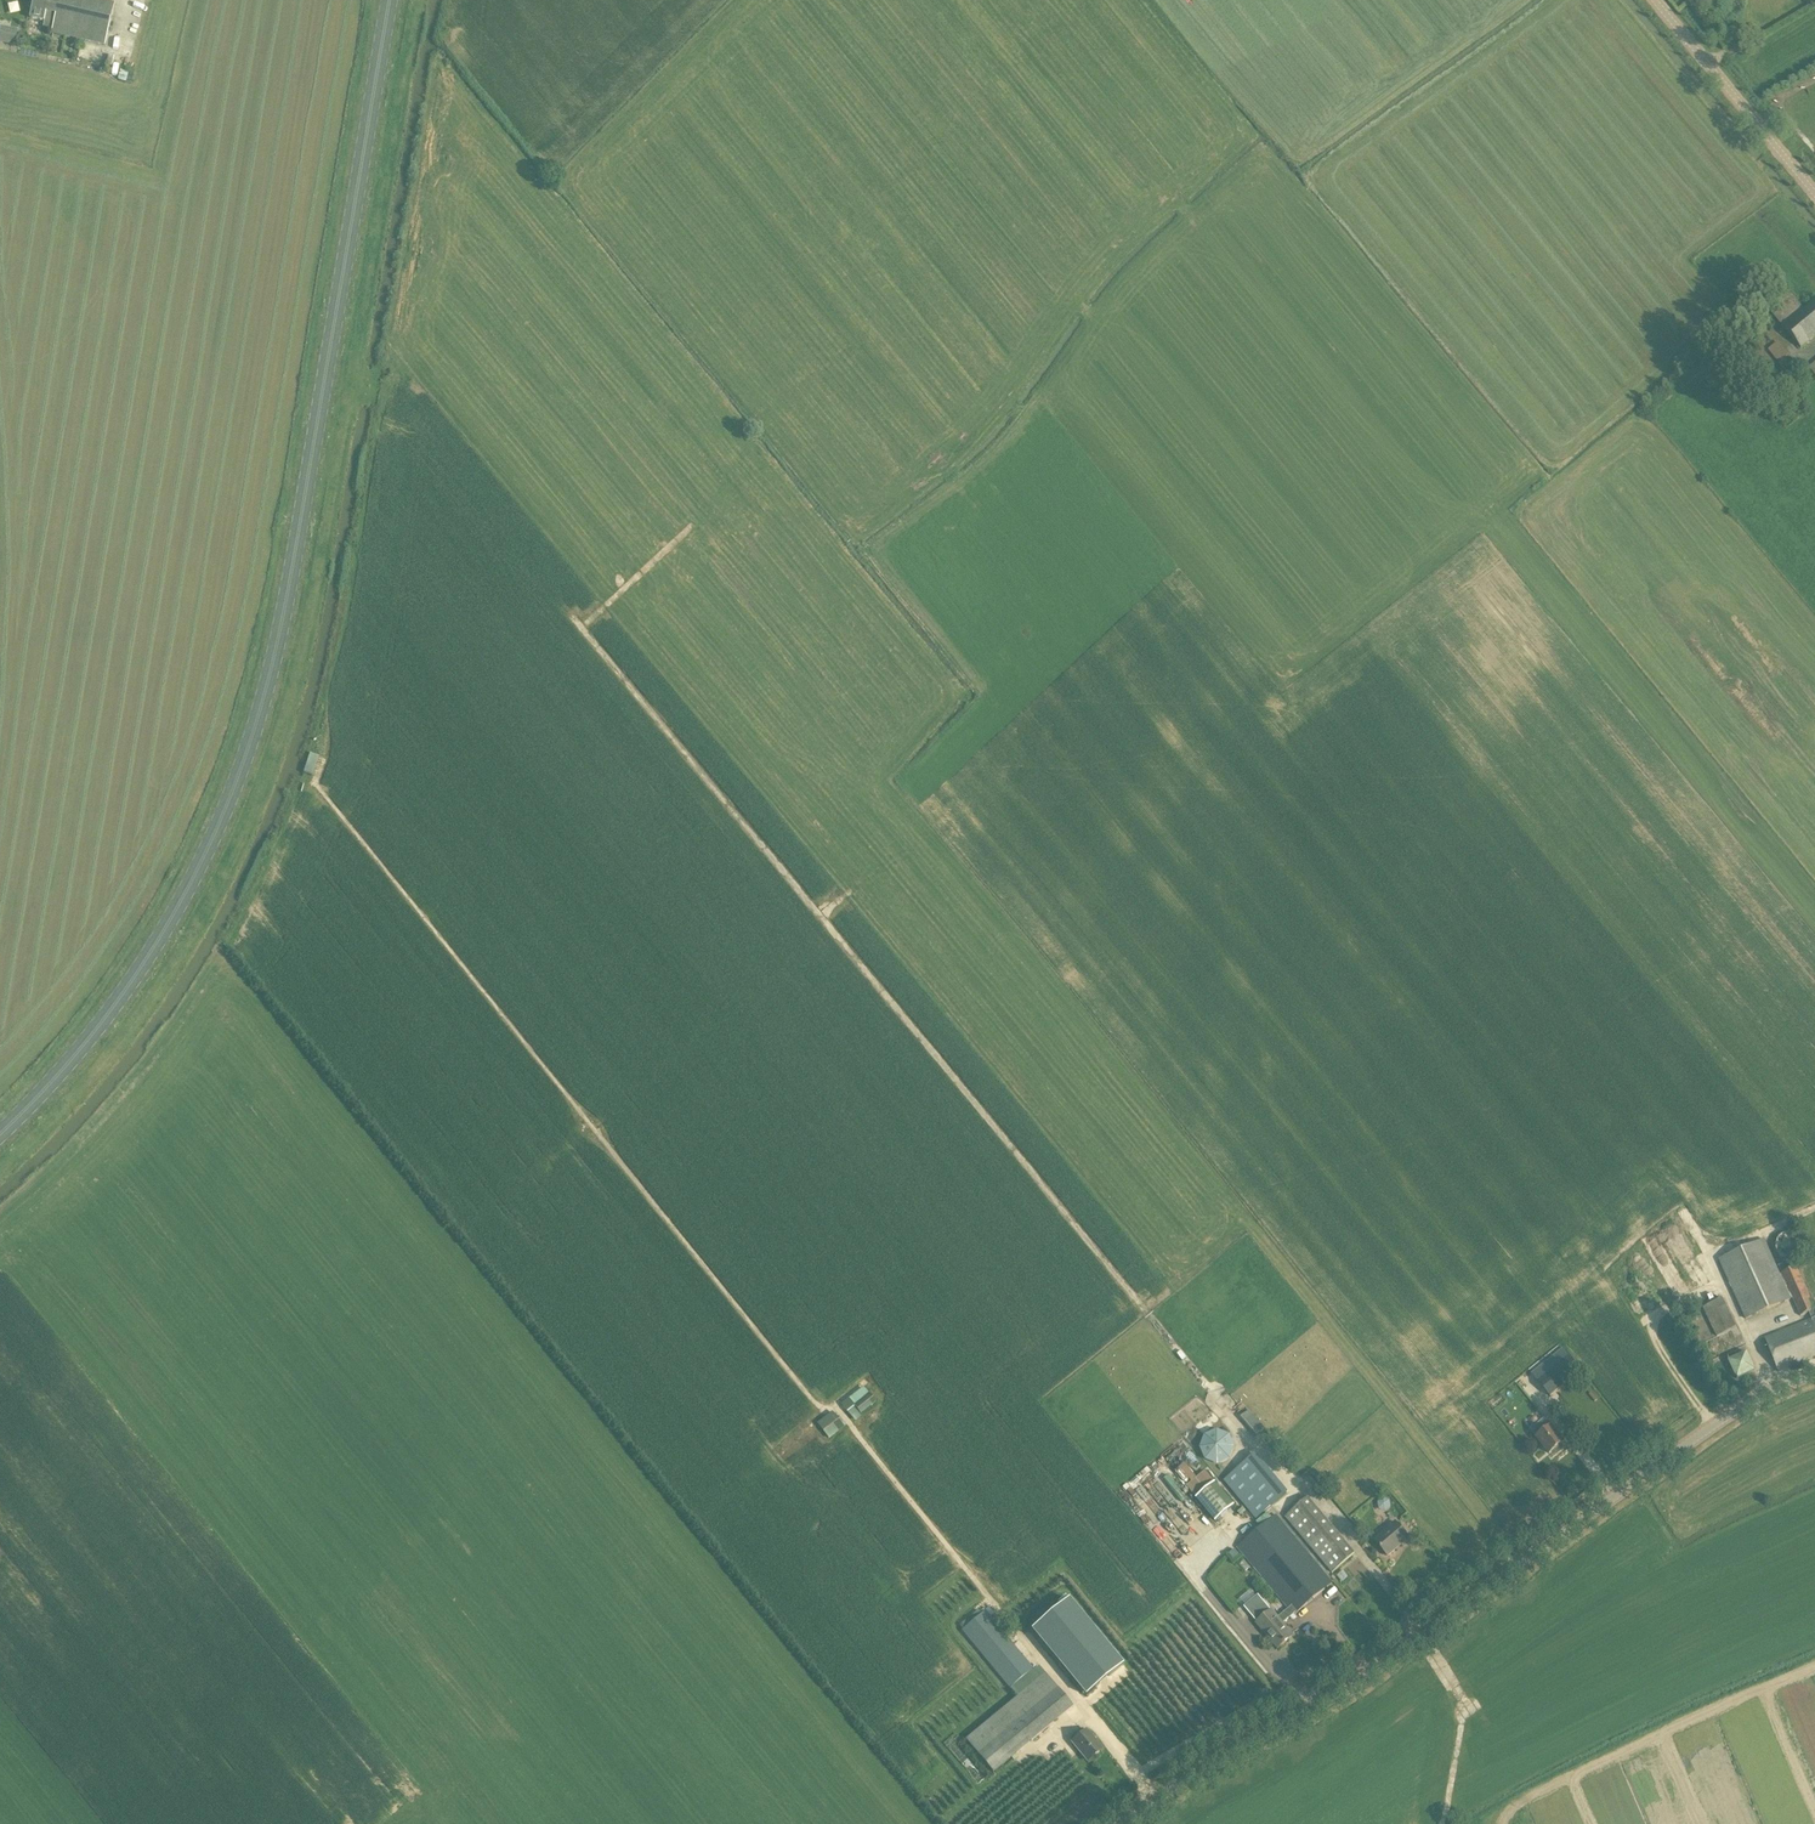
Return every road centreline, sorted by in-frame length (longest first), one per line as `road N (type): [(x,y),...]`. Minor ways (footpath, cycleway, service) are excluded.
road 1 (secondary): [(0,1133),(62,1071),(145,961),(216,829),(247,750),(298,535),(390,0)]
road 2 (secondary): [(1119,1823),(1406,1646),(1733,1409),(1814,1374)]
road 3 (tertiary): [(1814,193),(1654,0)]
road 4 (track): [(1444,1823),(1467,1707),(1423,1634)]

